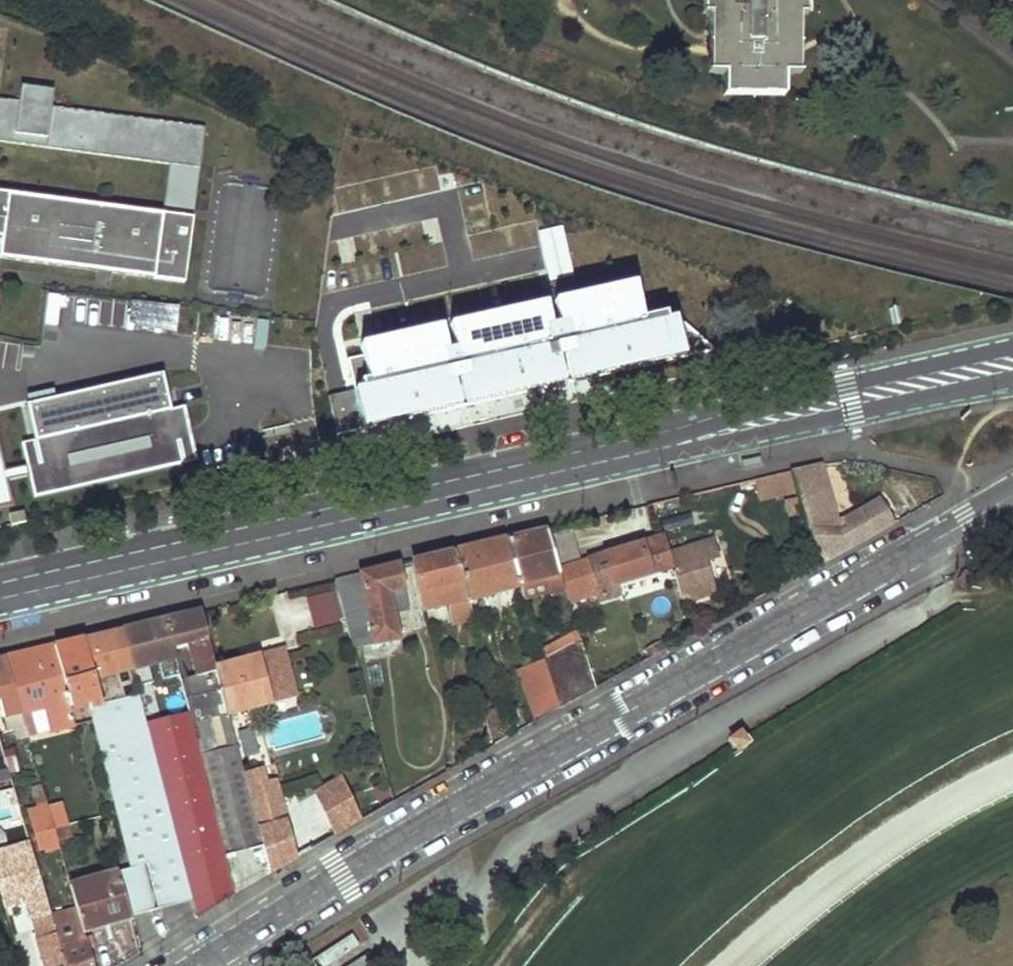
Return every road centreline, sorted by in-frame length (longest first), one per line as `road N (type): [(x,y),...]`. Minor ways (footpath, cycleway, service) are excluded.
road 1 (primary): [(1012,348),(566,457),(0,581)]
road 2 (primary): [(0,605),(1012,380)]
road 3 (residential): [(1012,497),(424,825),(198,965)]

